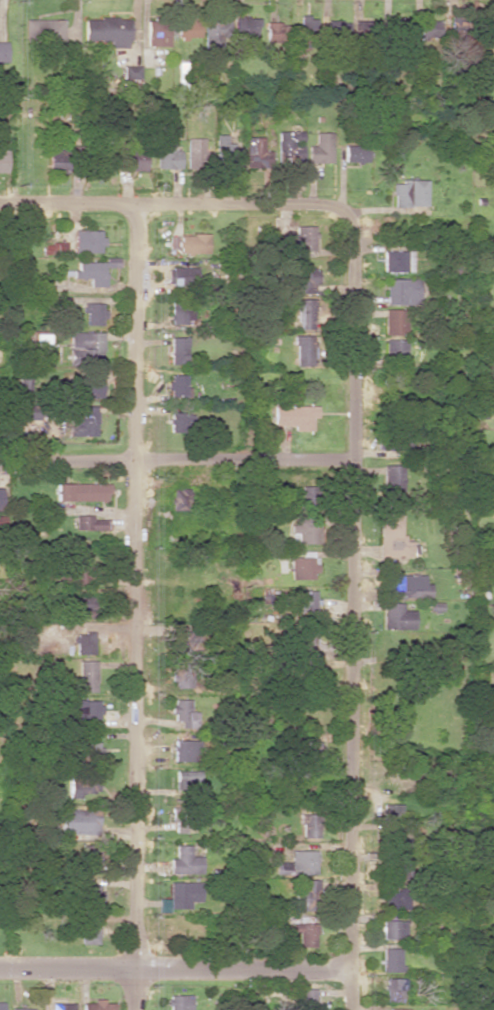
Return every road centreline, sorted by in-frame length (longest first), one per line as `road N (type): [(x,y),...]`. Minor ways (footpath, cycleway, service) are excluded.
road 1 (residential): [(352,1009),(355,220),(335,204),(134,202)]
road 2 (residential): [(136,1009),(134,202)]
road 3 (residential): [(352,462),(0,465)]
road 4 (residential): [(352,971),(0,970)]
road 5 (residential): [(267,0),(264,76),(493,87)]
road 6 (residential): [(134,202),(0,201)]

